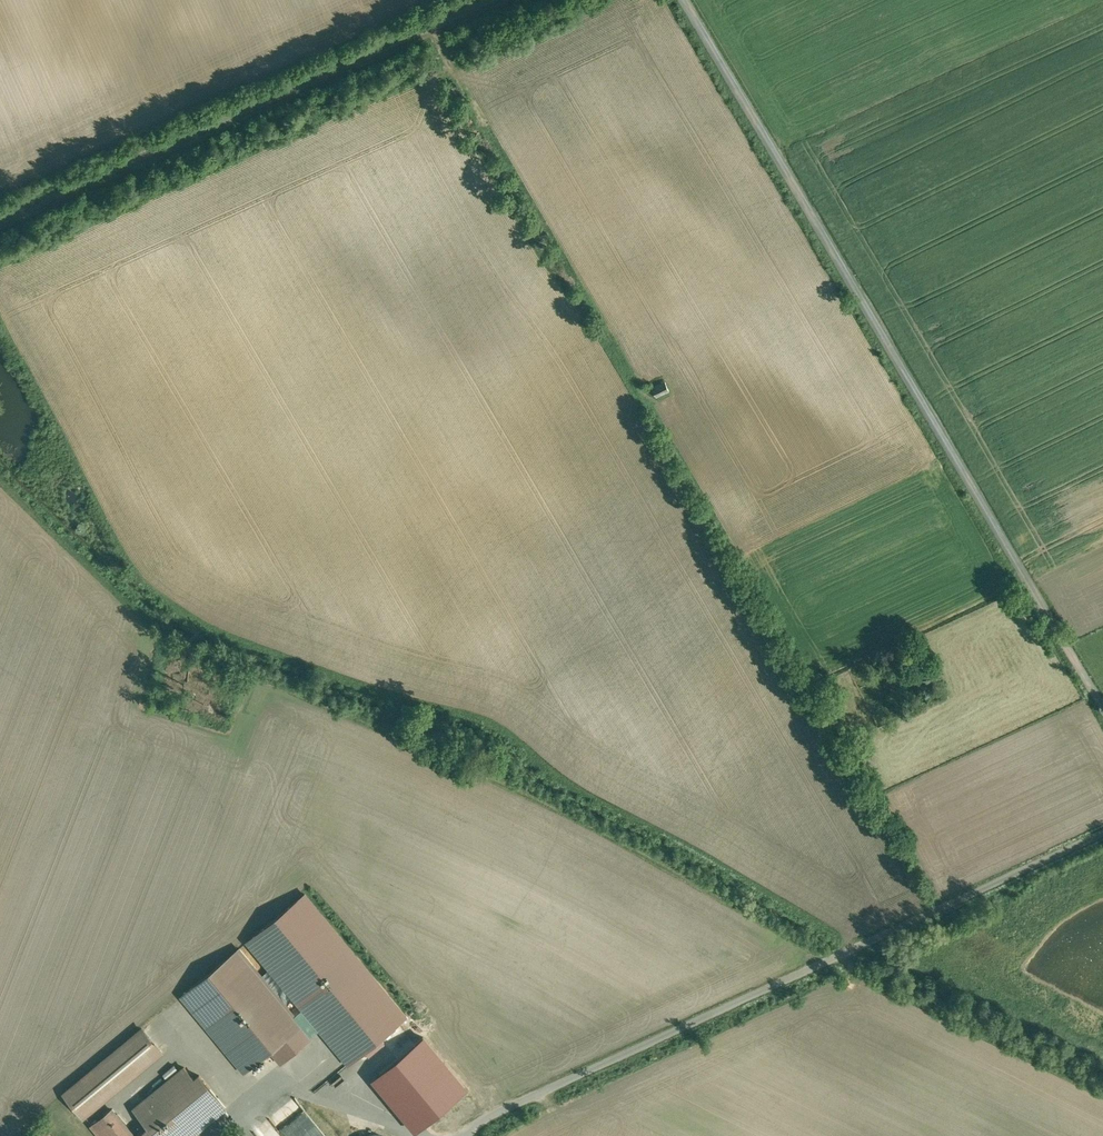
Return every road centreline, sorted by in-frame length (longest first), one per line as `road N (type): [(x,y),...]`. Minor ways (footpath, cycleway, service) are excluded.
road 1 (track): [(1102,711),(683,0)]
road 2 (track): [(432,26),(803,650)]
road 3 (residential): [(1102,834),(471,1135)]
road 4 (residential): [(490,0),(0,220)]

